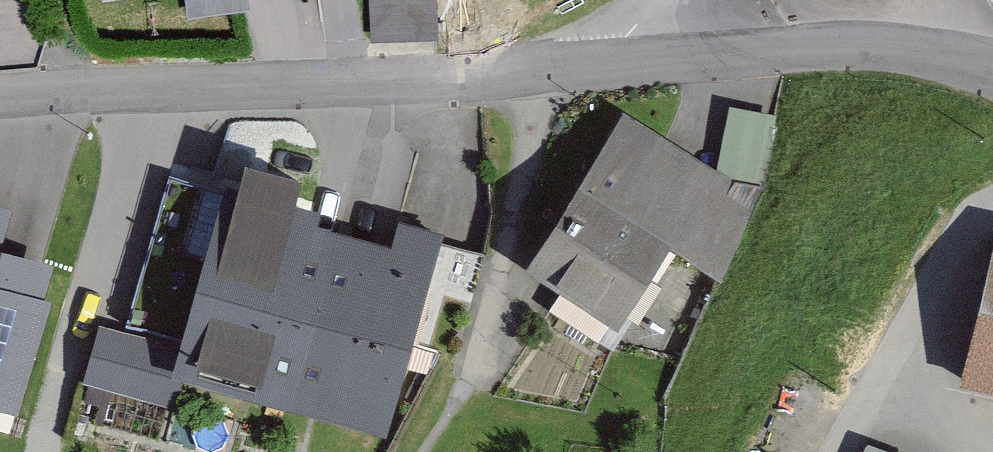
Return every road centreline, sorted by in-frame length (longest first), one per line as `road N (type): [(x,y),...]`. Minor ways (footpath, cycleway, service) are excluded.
road 1 (unclassified): [(992,79),(700,47),(606,57)]
road 2 (unclassified): [(348,87),(0,107)]
road 3 (unclassified): [(606,57),(348,87)]

